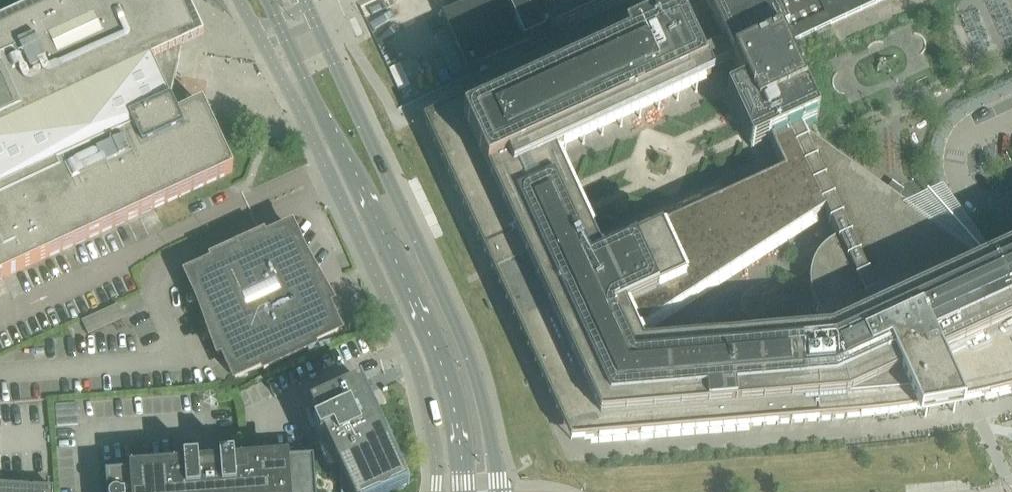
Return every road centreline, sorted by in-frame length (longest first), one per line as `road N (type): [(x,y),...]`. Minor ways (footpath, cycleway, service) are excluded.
road 1 (unclassified): [(268,0),(436,345),(456,410),(464,491)]
road 2 (residential): [(500,491),(470,357),(305,0)]

